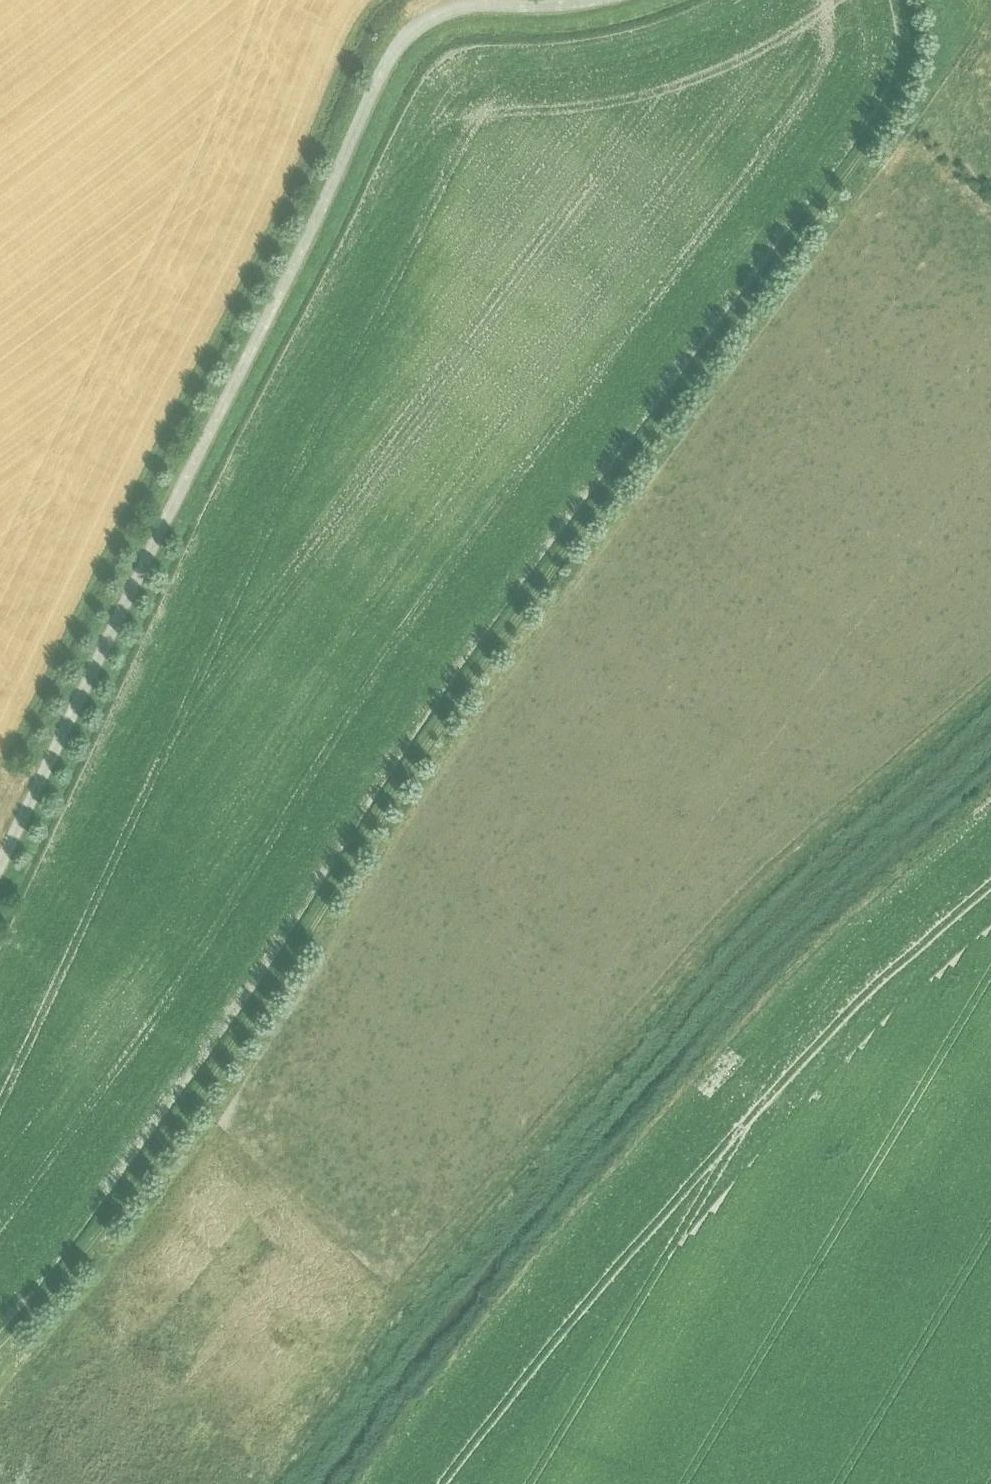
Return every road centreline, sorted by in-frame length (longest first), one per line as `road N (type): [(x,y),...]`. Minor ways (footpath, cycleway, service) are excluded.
road 1 (track): [(908,0),(915,61),(904,95),(847,185),(455,704),(161,1151),(0,1356)]
road 2 (unclassified): [(0,864),(406,32),(456,4),(587,0)]

